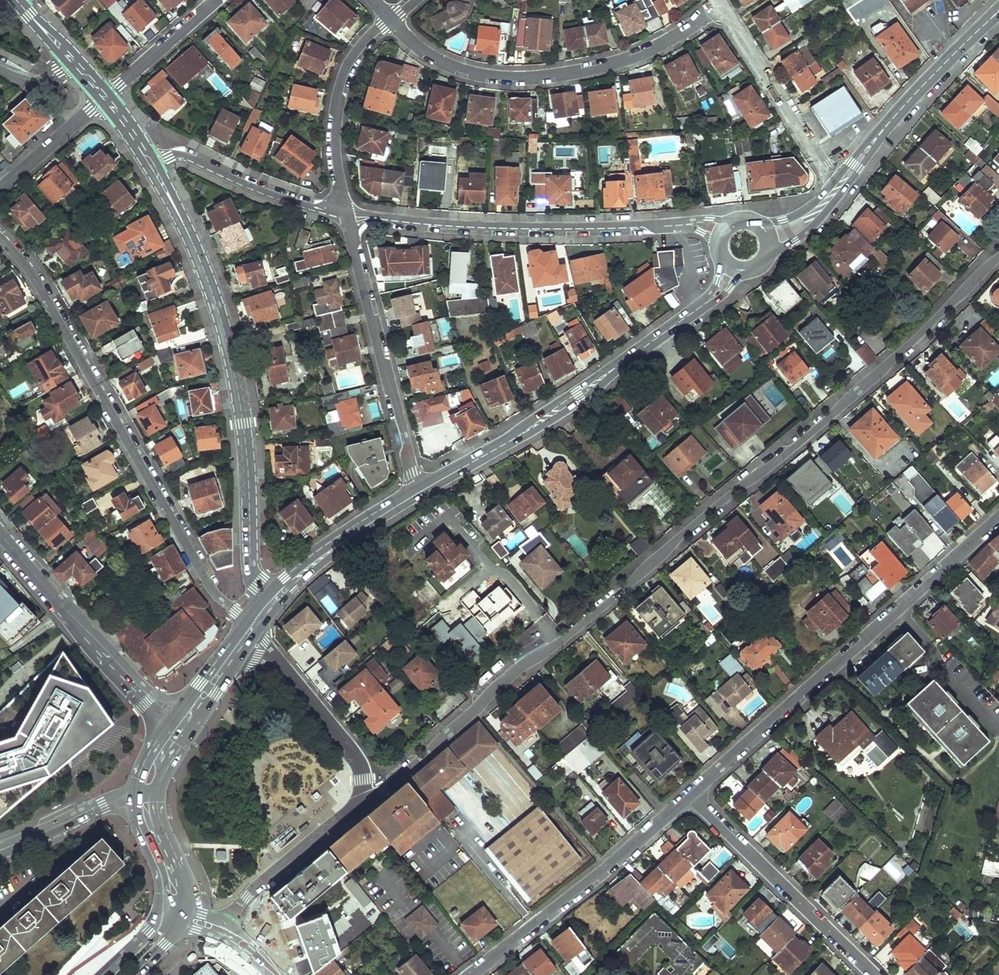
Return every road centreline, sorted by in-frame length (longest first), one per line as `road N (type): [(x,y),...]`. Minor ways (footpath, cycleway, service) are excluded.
road 1 (residential): [(361,801),(830,417),(998,257)]
road 2 (residential): [(252,626),(215,595),(69,335),(0,236)]
road 3 (residential): [(274,597),(251,572),(244,424),(230,352),(194,244),(151,164)]
road 4 (residential): [(692,795),(998,519)]
road 5 (residential): [(390,19),(447,67),(515,79),(639,54),(723,4)]
road 6 (primary): [(704,305),(578,397),(419,492)]
road 7 (residential): [(655,227),(485,228),(346,213)]
road 8 (residential): [(346,213),(419,492)]
road 9 (residential): [(471,974),(692,795)]
road 10 (tertiary): [(183,719),(137,687),(0,533)]
road 11 (residential): [(875,974),(692,795)]
road 12 (residential): [(390,19),(343,79),(333,128),(346,213)]
road 13 (residential): [(723,4),(836,179)]
road 14 (residential): [(346,213),(280,197),(180,153),(151,164)]
road 15 (residential): [(361,801),(249,898),(224,932)]
road 16 (primary): [(766,256),(811,228),(892,119)]
road 17 (primary): [(419,492),(274,597)]
road 18 (primary): [(998,8),(892,119)]
road 19 (residential): [(0,850),(103,804),(142,799)]
road 20 (residential): [(105,97),(216,0)]
road 21 (residential): [(0,189),(105,97)]

